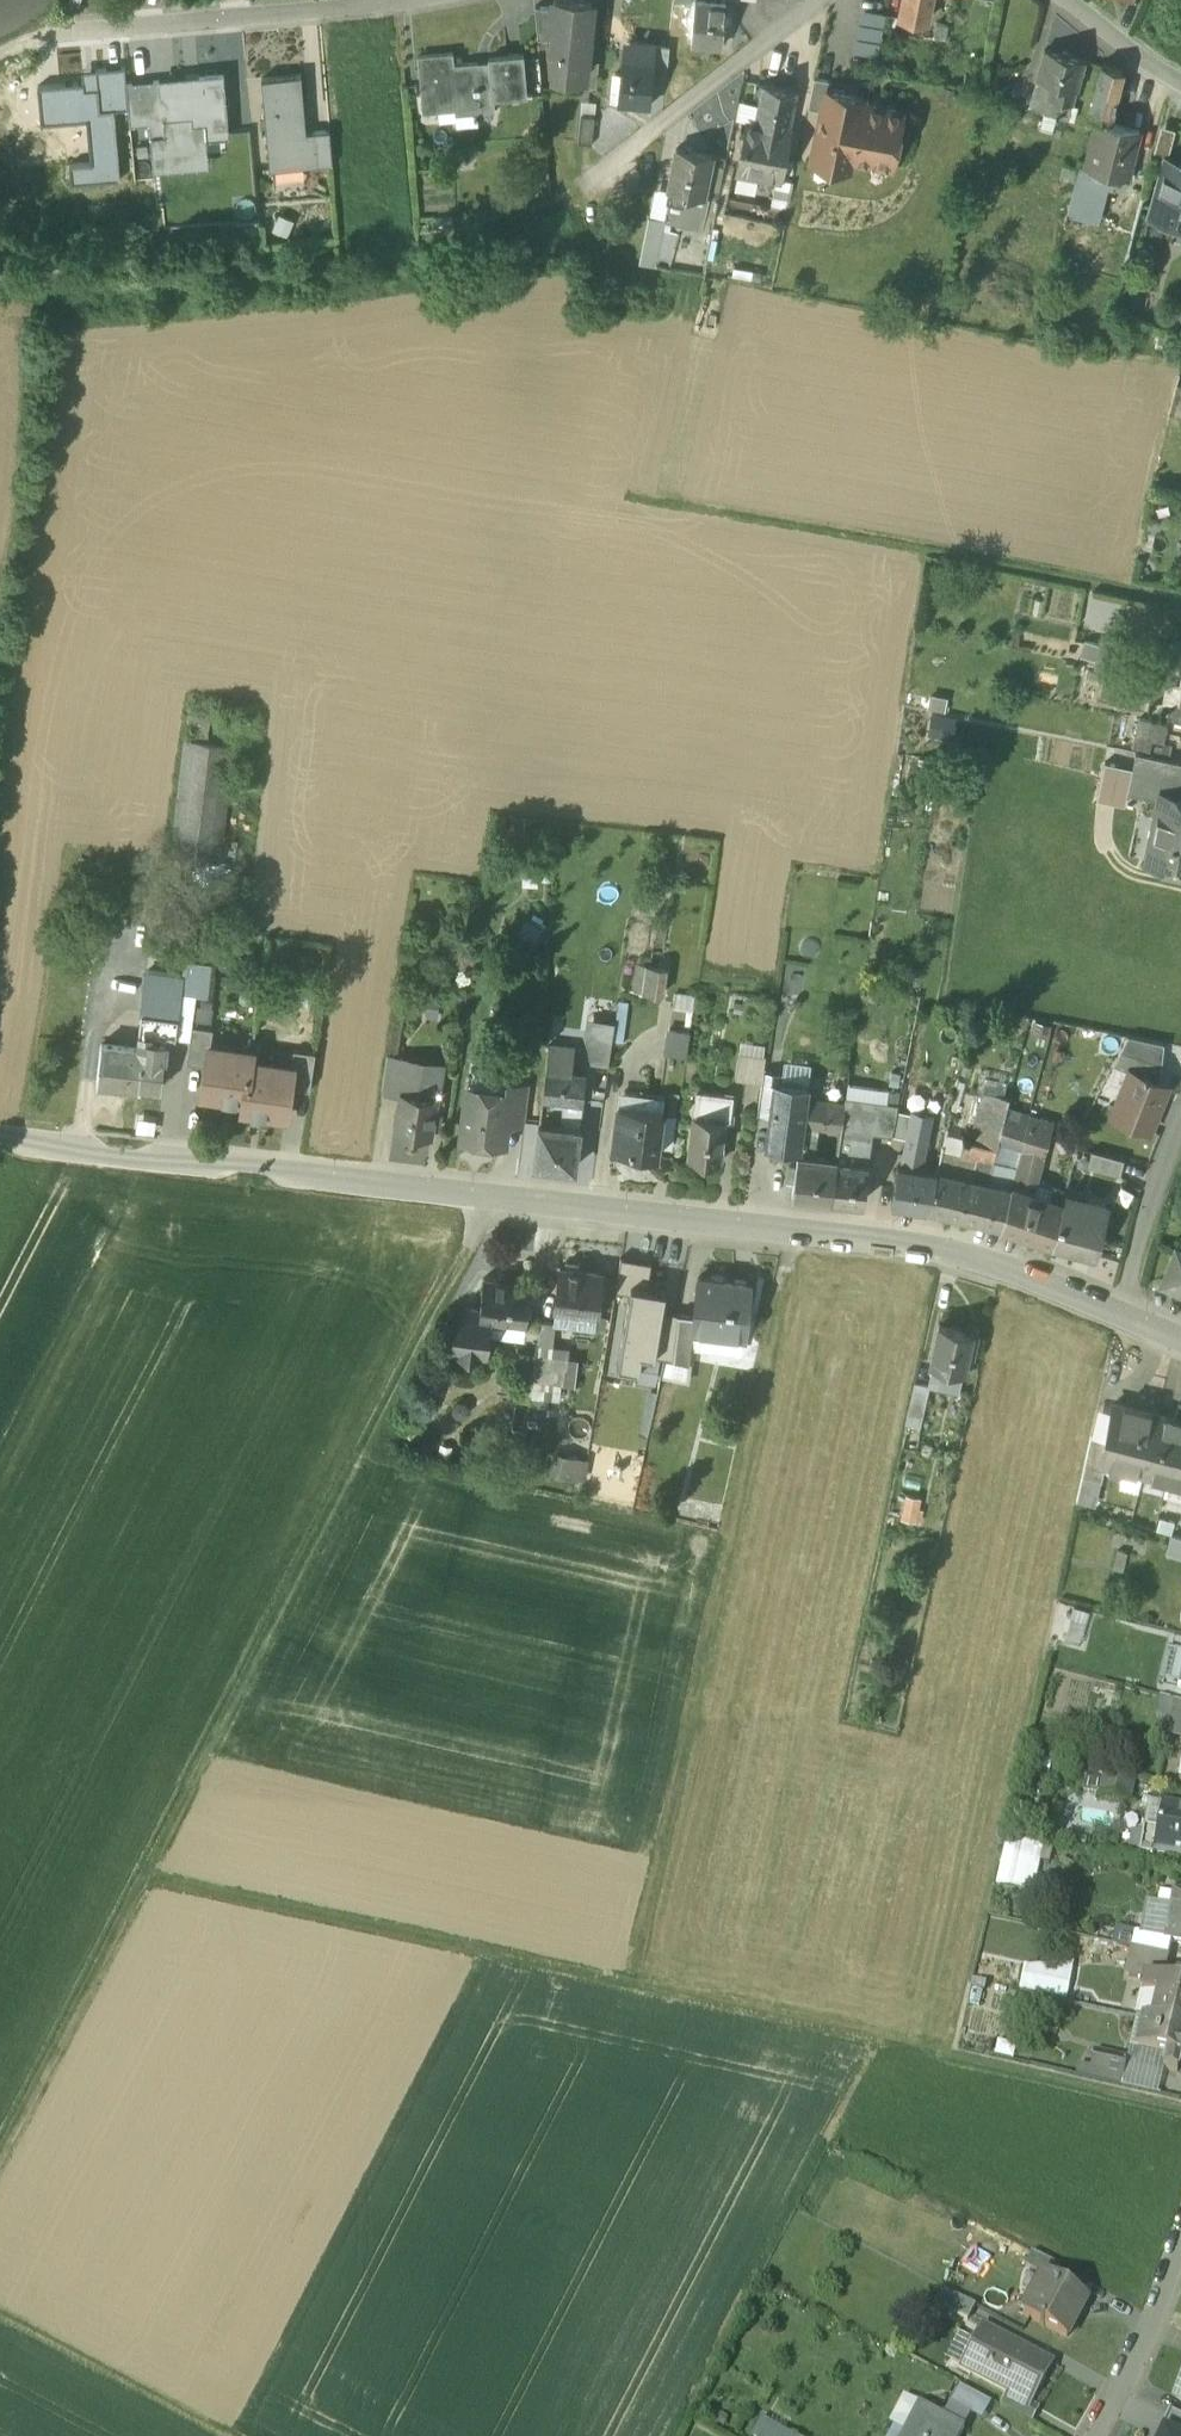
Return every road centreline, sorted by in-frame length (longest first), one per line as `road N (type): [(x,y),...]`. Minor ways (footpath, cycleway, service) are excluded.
road 1 (residential): [(1180,1340),(965,1257),(42,1149)]
road 2 (track): [(144,1882),(1180,2106)]
road 3 (track): [(0,2159),(409,1368)]
road 4 (track): [(893,2046),(692,2435)]
road 5 (residential): [(69,35),(394,6)]
road 6 (residential): [(824,0),(590,186)]
road 7 (track): [(0,2320),(218,2435)]
road 8 (residential): [(1180,2236),(1160,2312),(1089,2435)]
road 9 (residential): [(1057,0),(1180,88)]

